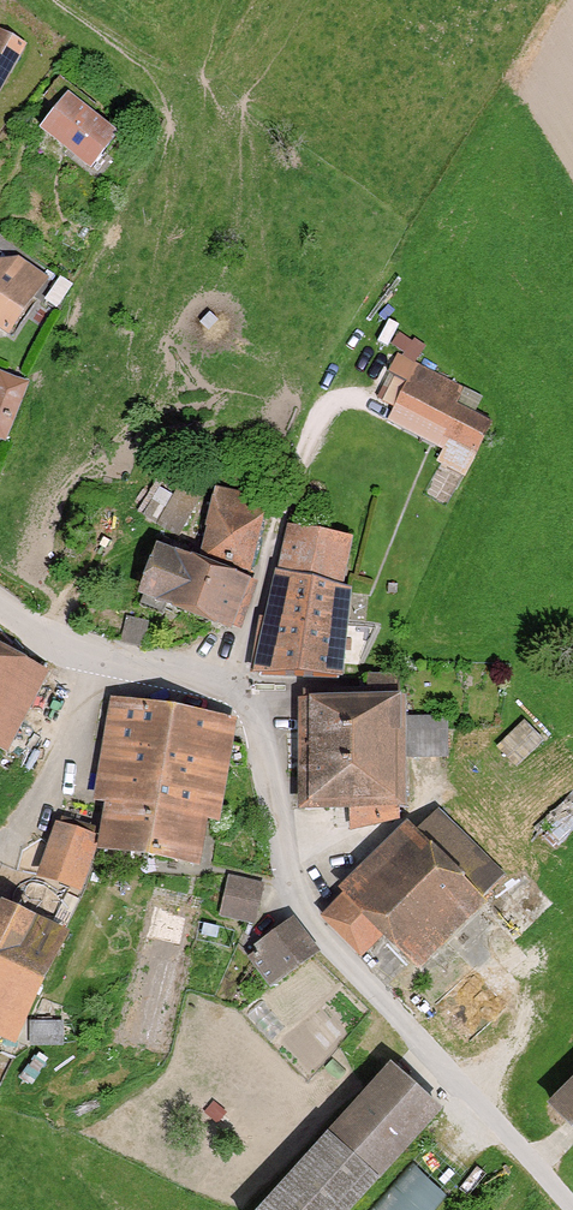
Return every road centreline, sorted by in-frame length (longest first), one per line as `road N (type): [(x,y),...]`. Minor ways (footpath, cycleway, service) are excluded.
road 1 (residential): [(572,1204),(307,916),(245,697),(106,662),(45,637),(0,606)]

